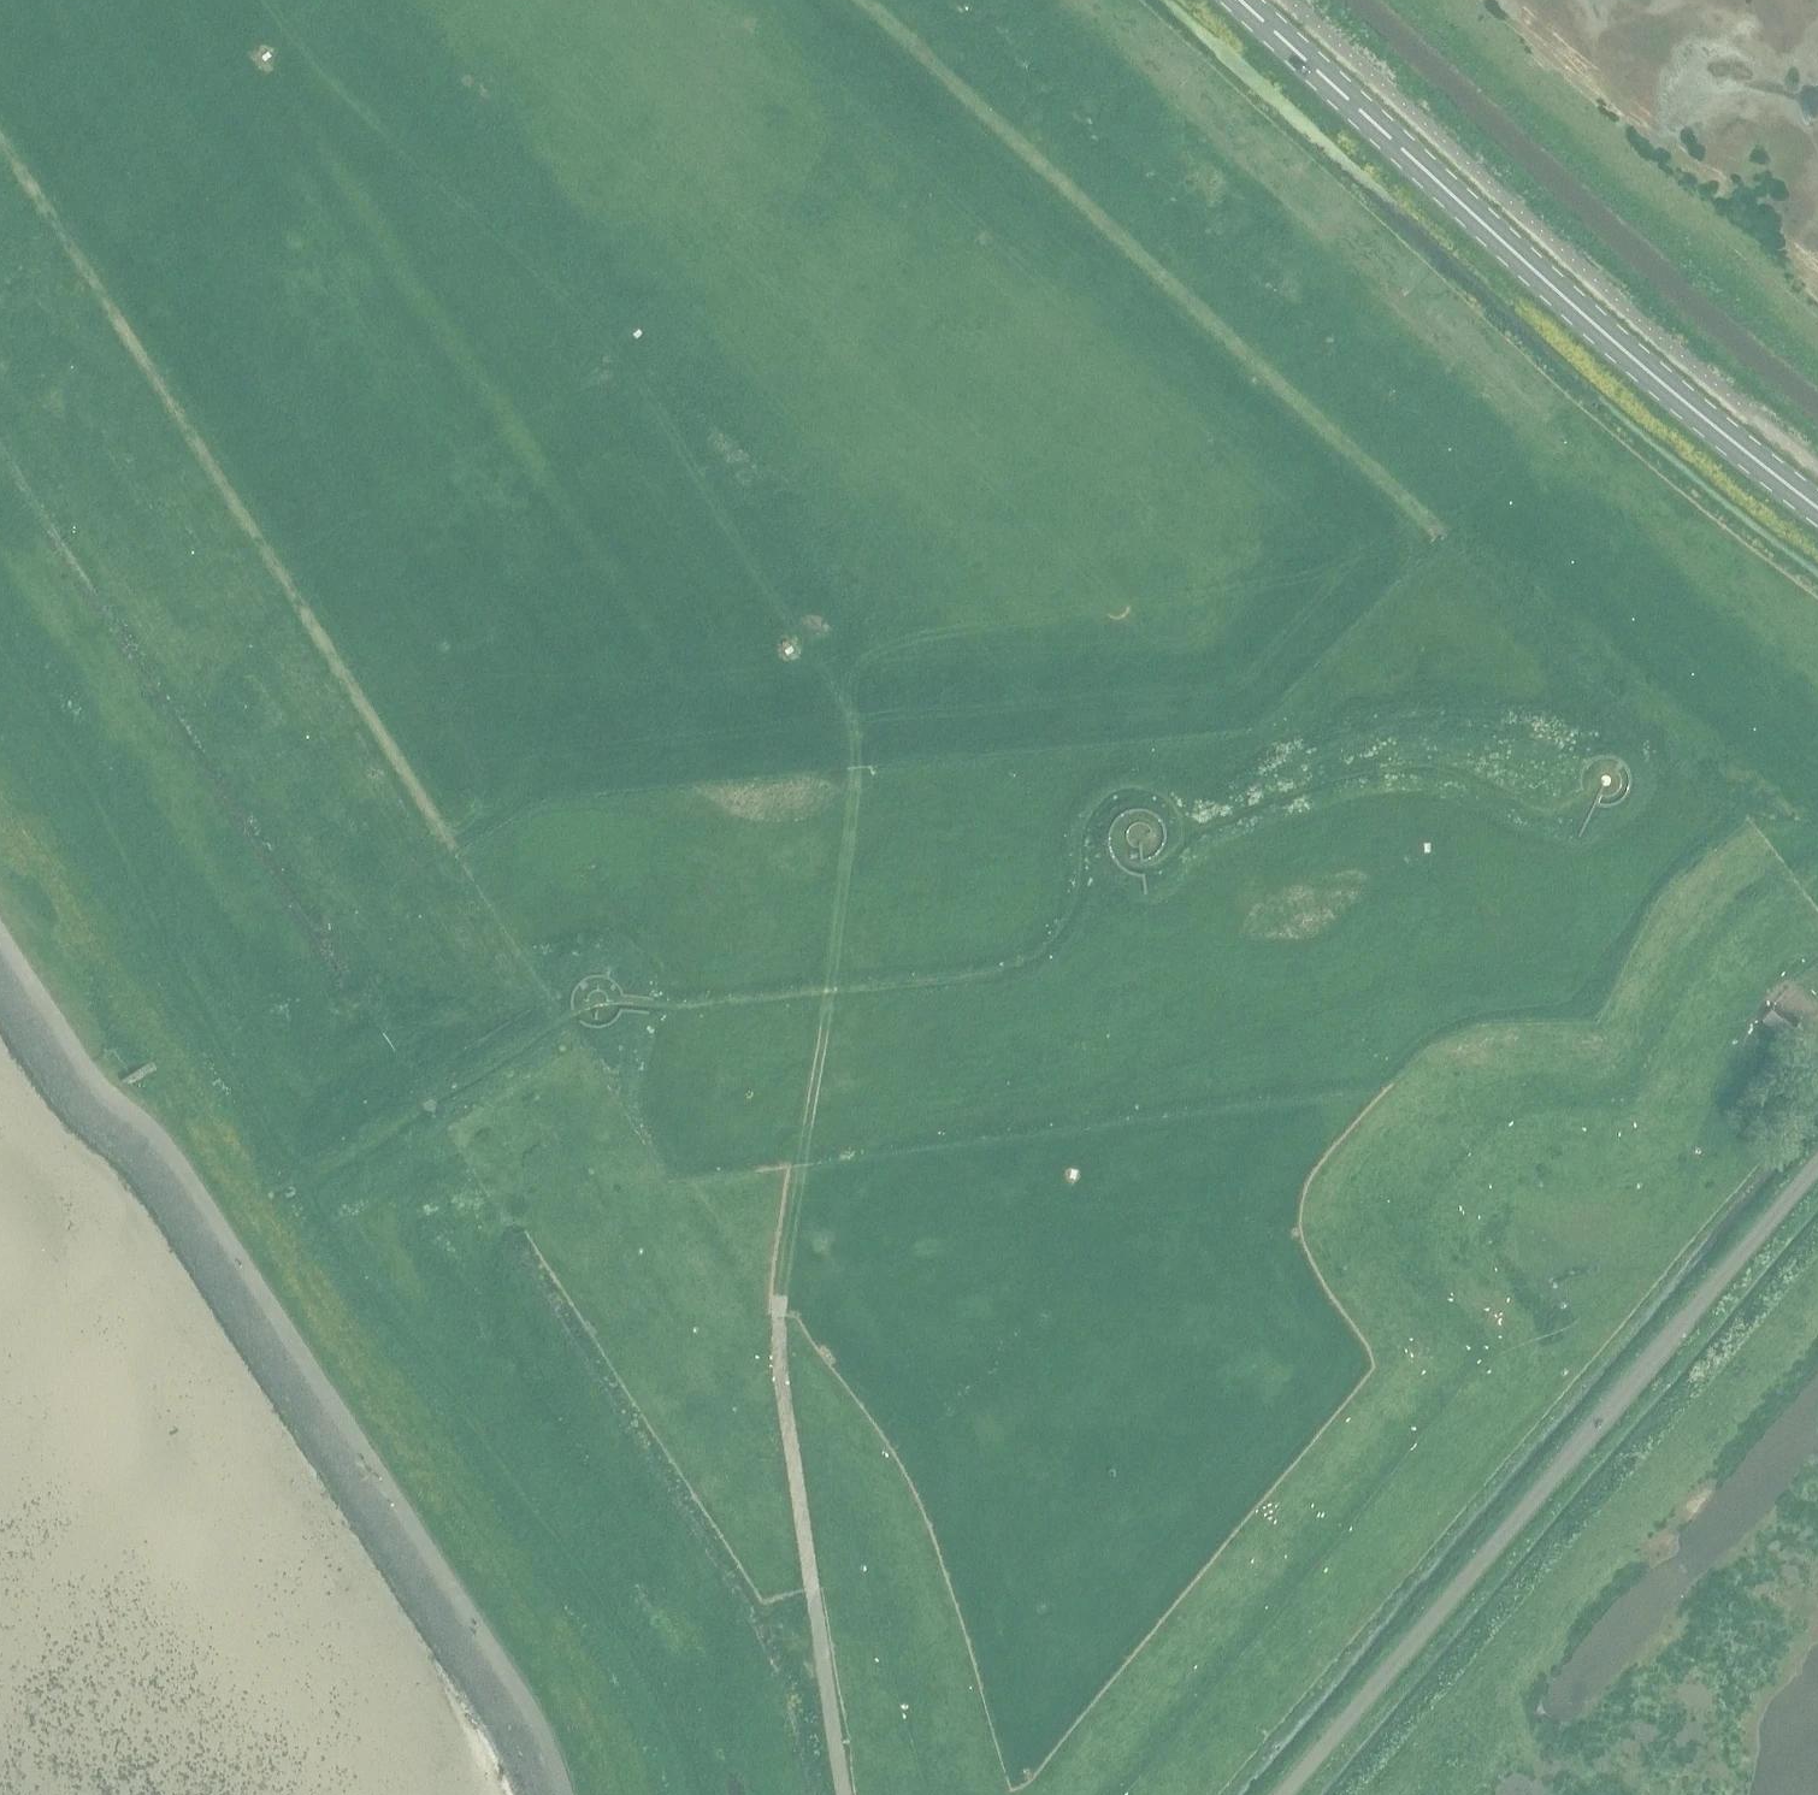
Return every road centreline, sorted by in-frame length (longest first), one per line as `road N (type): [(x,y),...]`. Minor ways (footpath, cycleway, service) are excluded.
road 1 (unclassified): [(1280,1794),(1817,1165)]
road 2 (primary): [(1817,508),(1721,434),(1243,0)]

